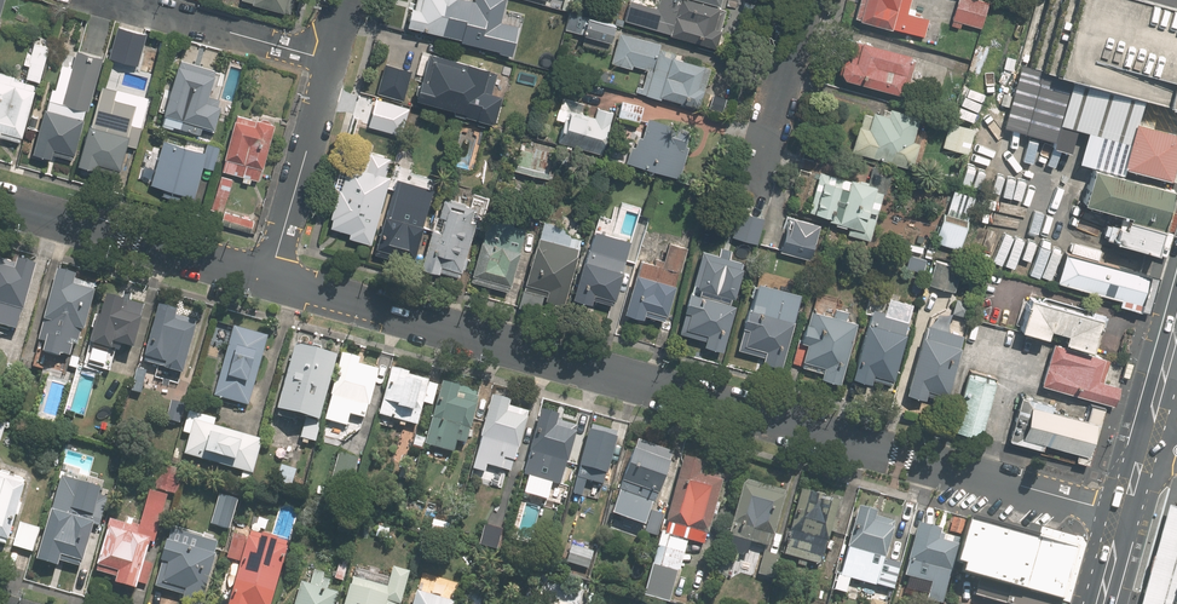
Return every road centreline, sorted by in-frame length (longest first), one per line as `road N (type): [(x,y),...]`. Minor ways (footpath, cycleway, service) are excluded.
road 1 (residential): [(1123,513),(271,275)]
road 2 (residential): [(271,275),(0,196)]
road 3 (residential): [(271,275),(331,61)]
road 4 (residential): [(120,0),(331,61)]
road 5 (residential): [(805,0),(755,182)]

